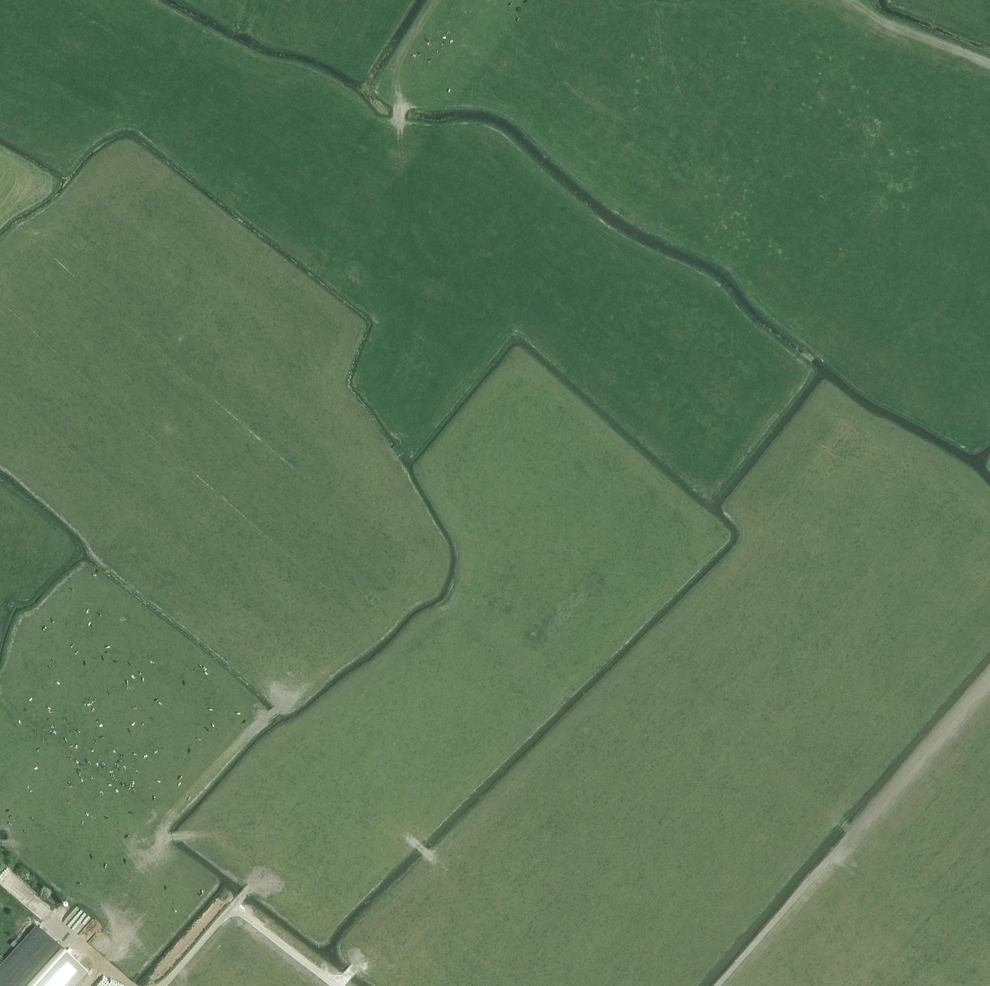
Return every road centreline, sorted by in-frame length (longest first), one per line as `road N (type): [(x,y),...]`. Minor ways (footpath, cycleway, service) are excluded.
road 1 (track): [(717,985),(989,673)]
road 2 (track): [(848,0),(989,67)]
road 3 (track): [(163,985),(249,889)]
road 4 (track): [(233,907),(334,985)]

